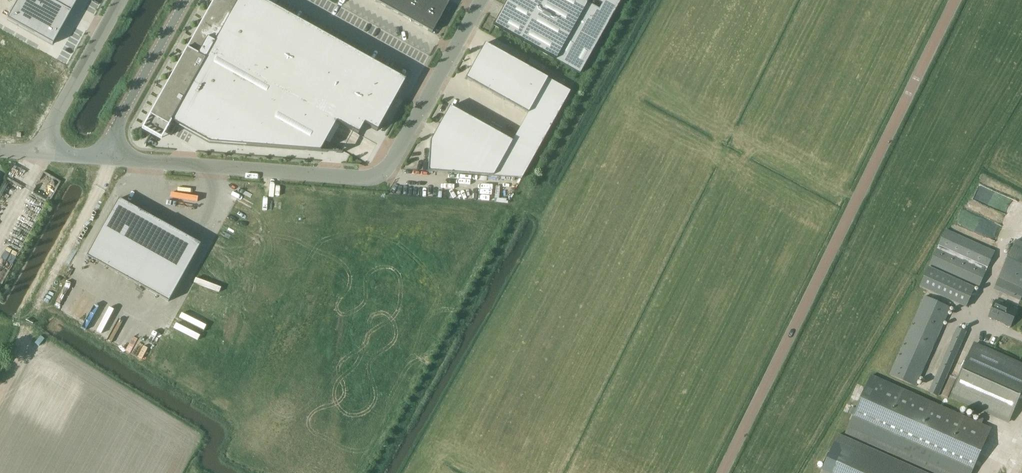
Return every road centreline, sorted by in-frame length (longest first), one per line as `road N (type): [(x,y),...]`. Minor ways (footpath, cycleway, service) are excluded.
road 1 (unclassified): [(721,472),(958,0)]
road 2 (unclassified): [(482,0),(392,163),(377,175),(100,158)]
road 3 (unclassified): [(100,158),(187,0)]
road 4 (unclassified): [(120,0),(35,153)]

